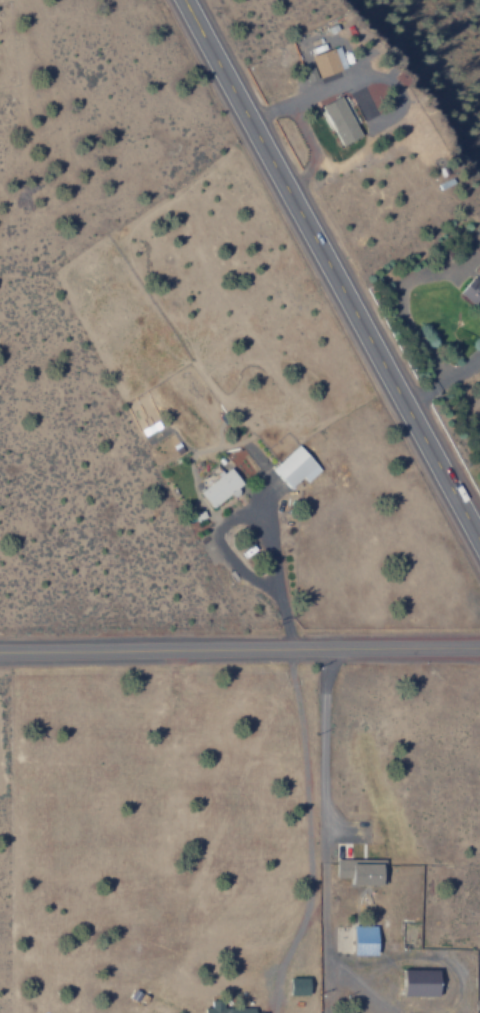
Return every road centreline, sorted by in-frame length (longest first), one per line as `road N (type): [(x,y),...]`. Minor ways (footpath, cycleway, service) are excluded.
road 1 (tertiary): [(177,0),(479,551)]
road 2 (tertiary): [(479,650),(0,654)]

